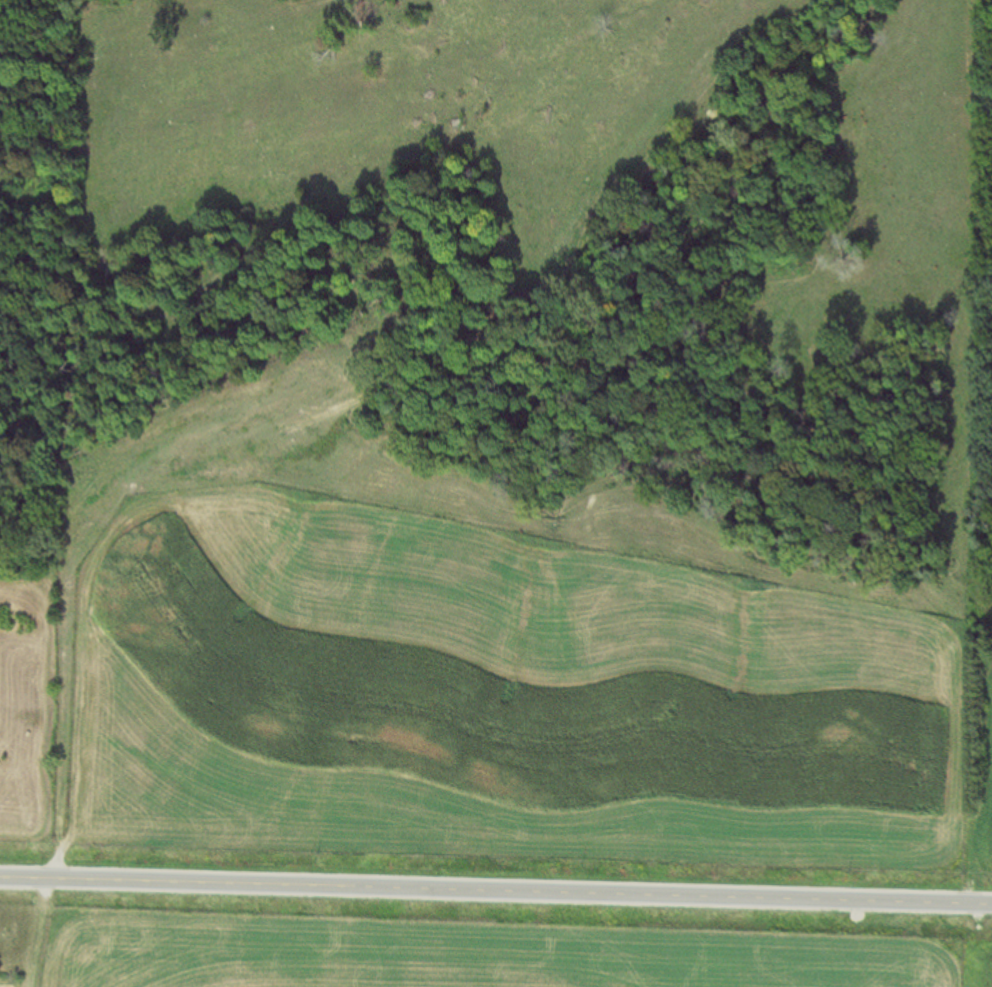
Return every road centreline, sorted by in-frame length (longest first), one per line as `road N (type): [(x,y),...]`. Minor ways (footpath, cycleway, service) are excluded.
road 1 (secondary): [(0,877),(991,927)]

